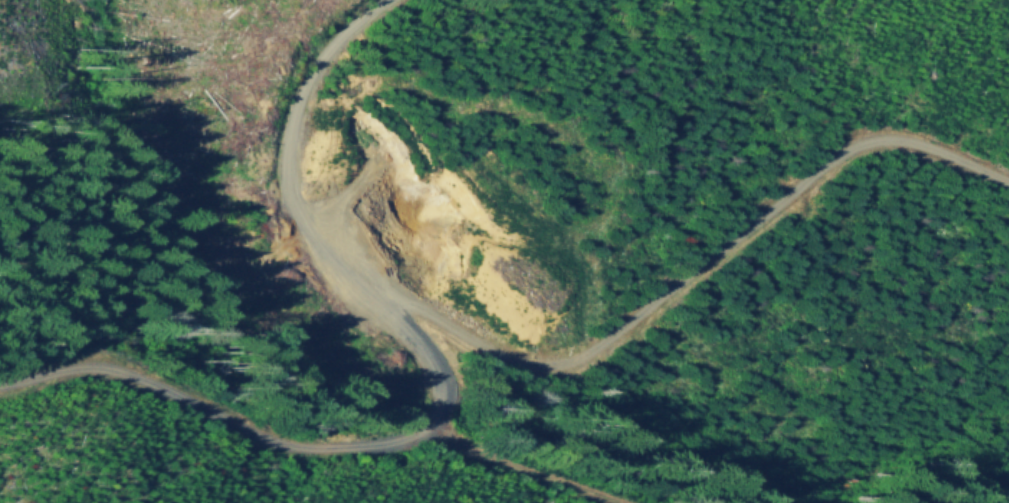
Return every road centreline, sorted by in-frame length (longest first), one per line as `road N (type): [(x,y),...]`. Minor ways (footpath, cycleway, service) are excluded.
road 1 (track): [(0,379),(105,362),(153,375),(302,443),(410,429),(425,418),(434,390),(428,362),(307,251),(287,205),(289,136),(306,73),(378,0)]
road 2 (track): [(366,301),(524,359),(557,360),(587,348),(849,143),(894,133),(1008,178)]
road 3 (track): [(637,502),(462,441),(434,390)]

